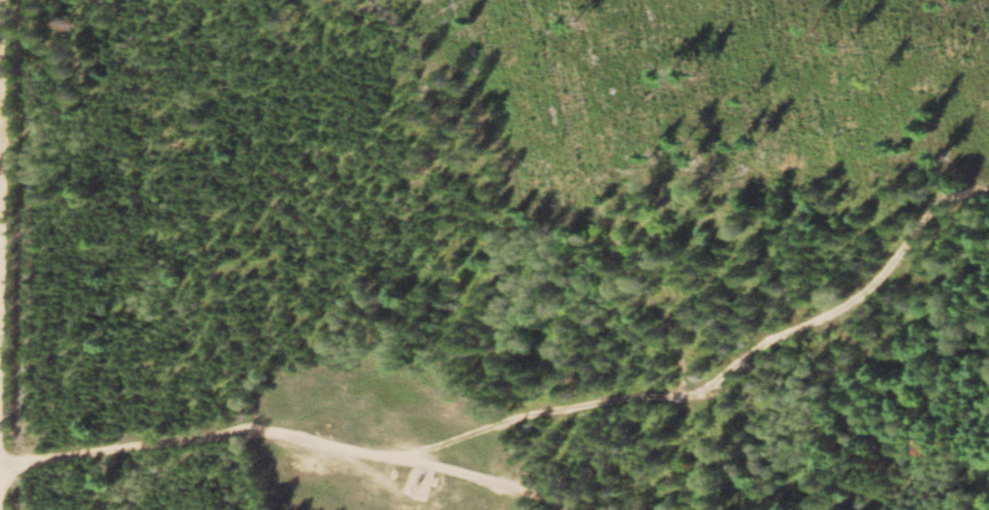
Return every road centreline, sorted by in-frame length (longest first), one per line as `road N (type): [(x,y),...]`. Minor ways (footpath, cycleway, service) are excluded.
road 1 (track): [(402,465),(525,416),(696,391),(859,298),(939,209),(988,190)]
road 2 (track): [(547,509),(523,492),(250,431),(0,473)]

